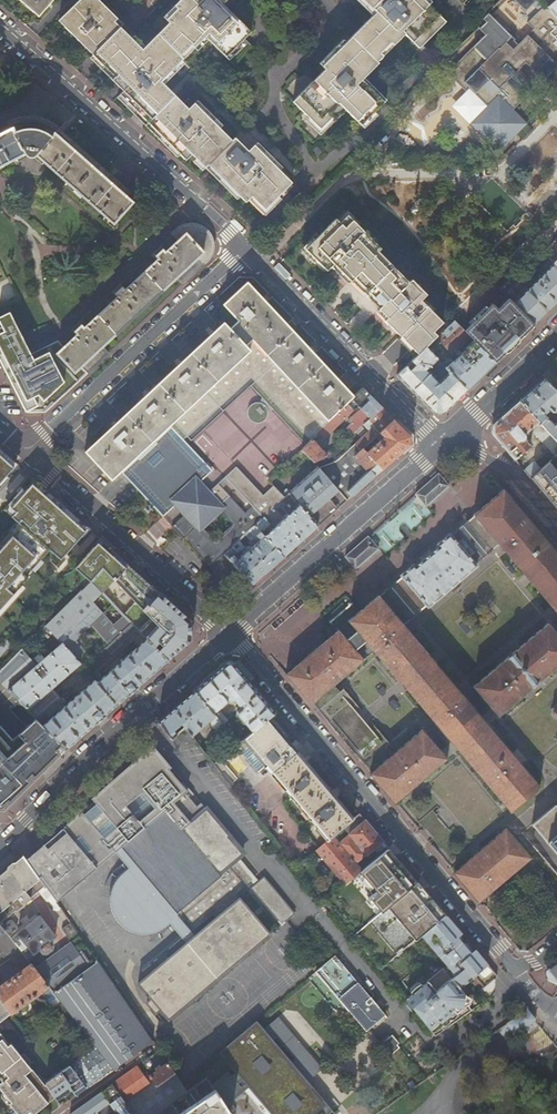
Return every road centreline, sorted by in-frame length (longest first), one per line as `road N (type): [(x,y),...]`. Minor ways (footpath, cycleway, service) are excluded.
road 1 (residential): [(517,968),(229,634)]
road 2 (residential): [(0,31),(244,251)]
road 3 (primary): [(229,634),(0,844)]
road 4 (residential): [(27,456),(244,251)]
road 5 (primary): [(446,437),(229,634)]
road 6 (residential): [(244,251),(416,422),(446,437)]
road 7 (residential): [(229,634),(27,456)]
road 8 (primary): [(556,333),(446,437)]
road 9 (residential): [(446,437),(500,465),(556,531)]

